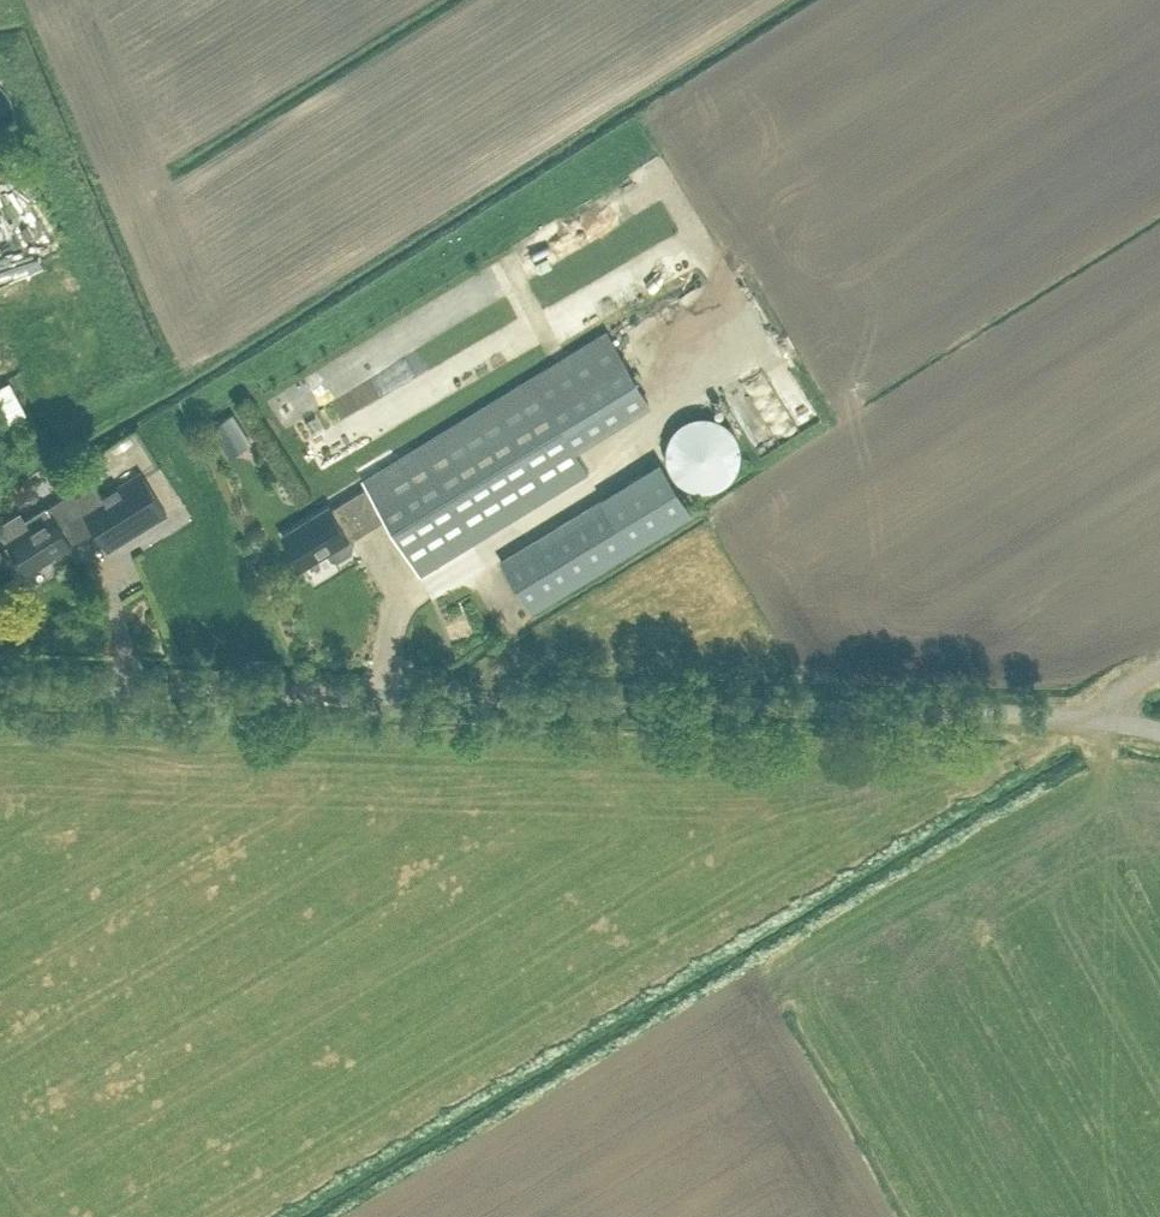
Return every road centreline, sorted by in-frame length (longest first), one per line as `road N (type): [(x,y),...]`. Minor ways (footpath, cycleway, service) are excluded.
road 1 (unclassified): [(1159,728),(1107,717),(0,681)]
road 2 (track): [(493,226),(862,0)]
road 3 (track): [(1159,663),(1126,684),(1107,717),(1104,761)]

